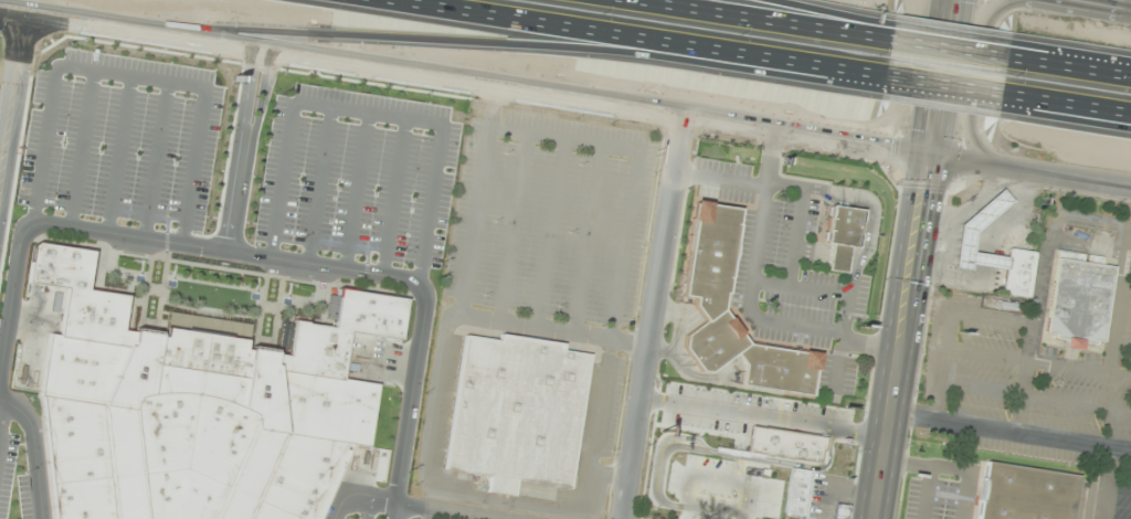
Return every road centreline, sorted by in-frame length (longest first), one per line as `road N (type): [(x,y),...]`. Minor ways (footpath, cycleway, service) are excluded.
road 1 (secondary): [(0,8),(927,156)]
road 2 (motorway): [(140,28),(508,52),(783,59)]
road 3 (motorway): [(410,0),(888,73)]
road 4 (residential): [(681,115),(622,518)]
road 5 (primary): [(927,156),(873,518)]
road 6 (motorway): [(892,36),(626,0)]
road 7 (secondary): [(1042,0),(997,13),(972,126),(986,152),(1035,176)]
road 8 (secondary): [(811,138),(857,136),(894,117),(913,0)]
road 9 (secondary): [(927,156),(1130,190)]
road 10 (primary): [(957,0),(927,156)]
road 11 (tertiary): [(24,12),(0,168)]
road 12 (motorway): [(892,36),(745,0)]
road 13 (motorway): [(1000,93),(1030,112),(1130,129)]
road 14 (motorway): [(1000,93),(1130,114)]
road 15 (motorway): [(1130,74),(1007,55)]

